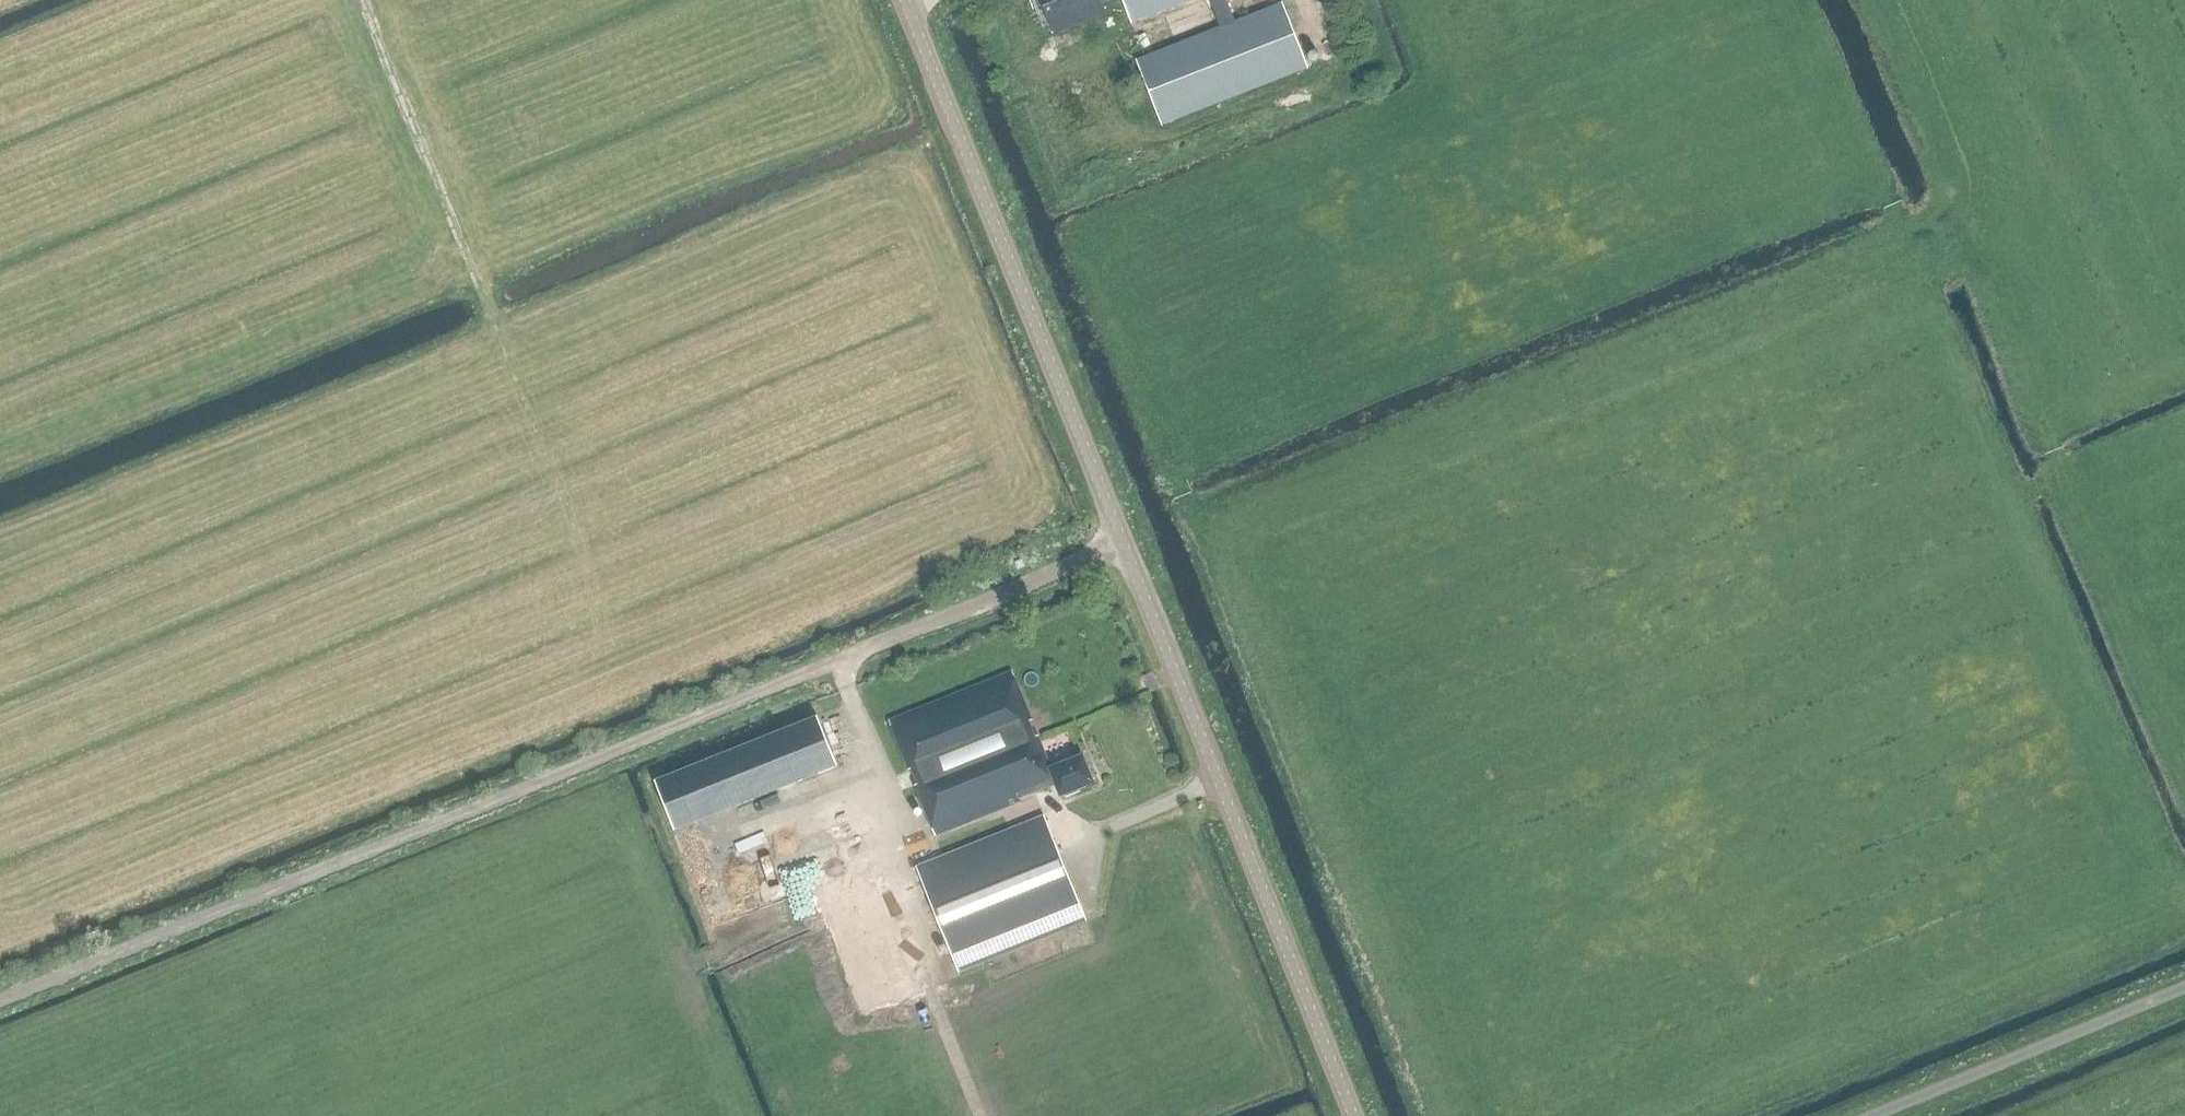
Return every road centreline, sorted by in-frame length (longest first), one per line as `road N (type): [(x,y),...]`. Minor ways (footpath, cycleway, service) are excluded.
road 1 (track): [(1124,546),(0,1001)]
road 2 (tertiary): [(1352,1115),(904,0)]
road 3 (unclassified): [(1873,1115),(2184,989)]

